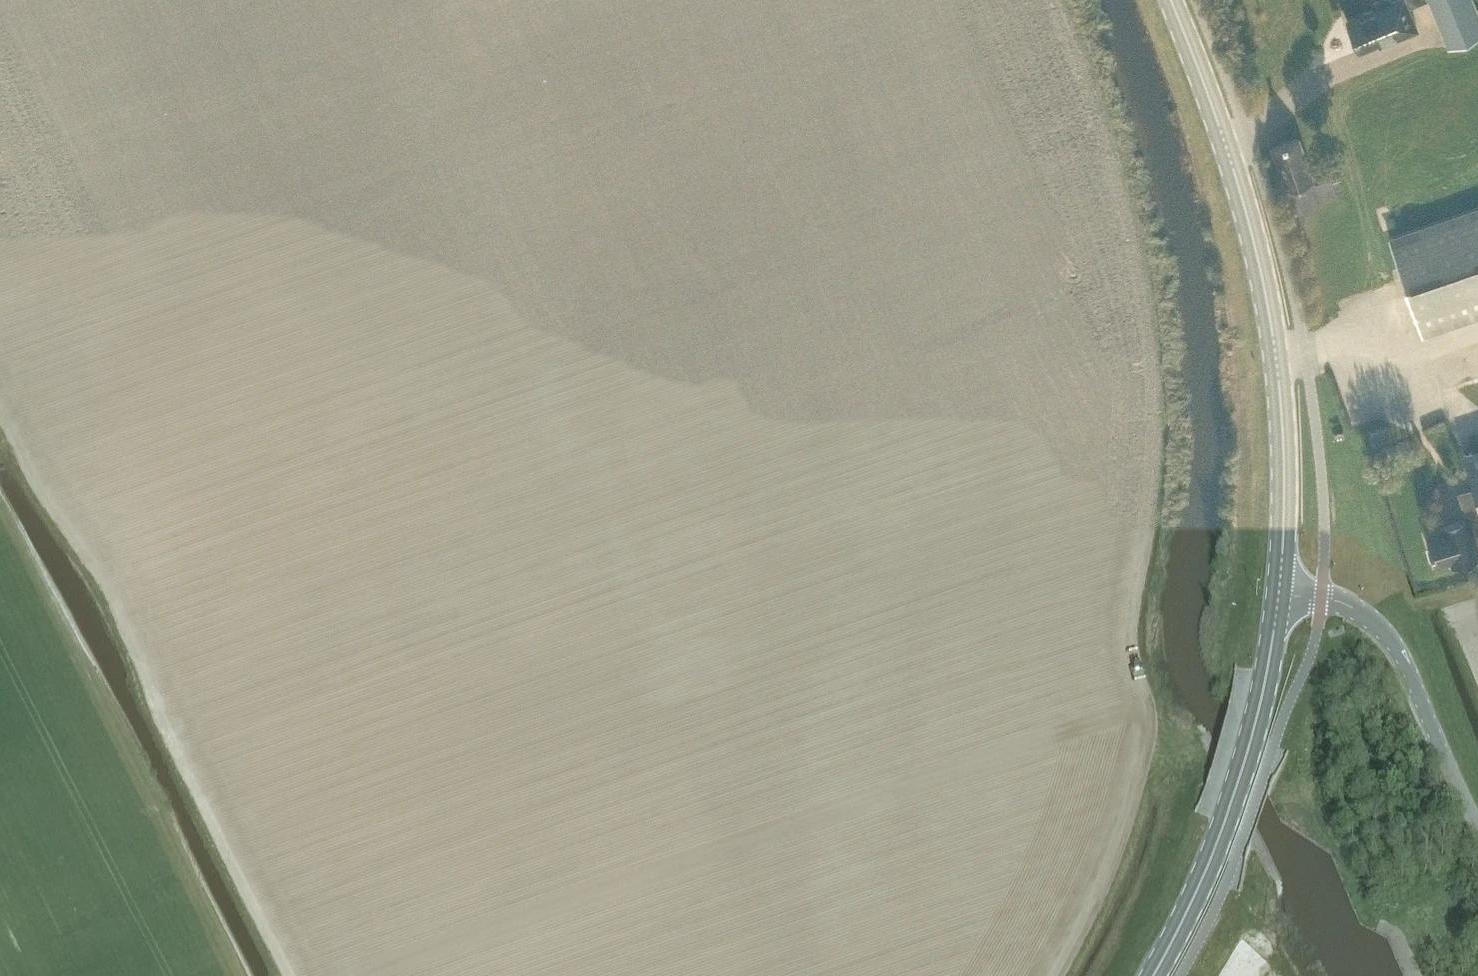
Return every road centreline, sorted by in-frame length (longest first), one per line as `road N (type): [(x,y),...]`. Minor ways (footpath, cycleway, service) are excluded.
road 1 (primary): [(1278,590),(1283,433),(1268,308),(1222,135),(1171,0)]
road 2 (primary): [(1152,975),(1228,813),(1263,691),(1278,590)]
road 3 (unclassified): [(1278,590),(1347,602),(1389,634),(1477,824)]

